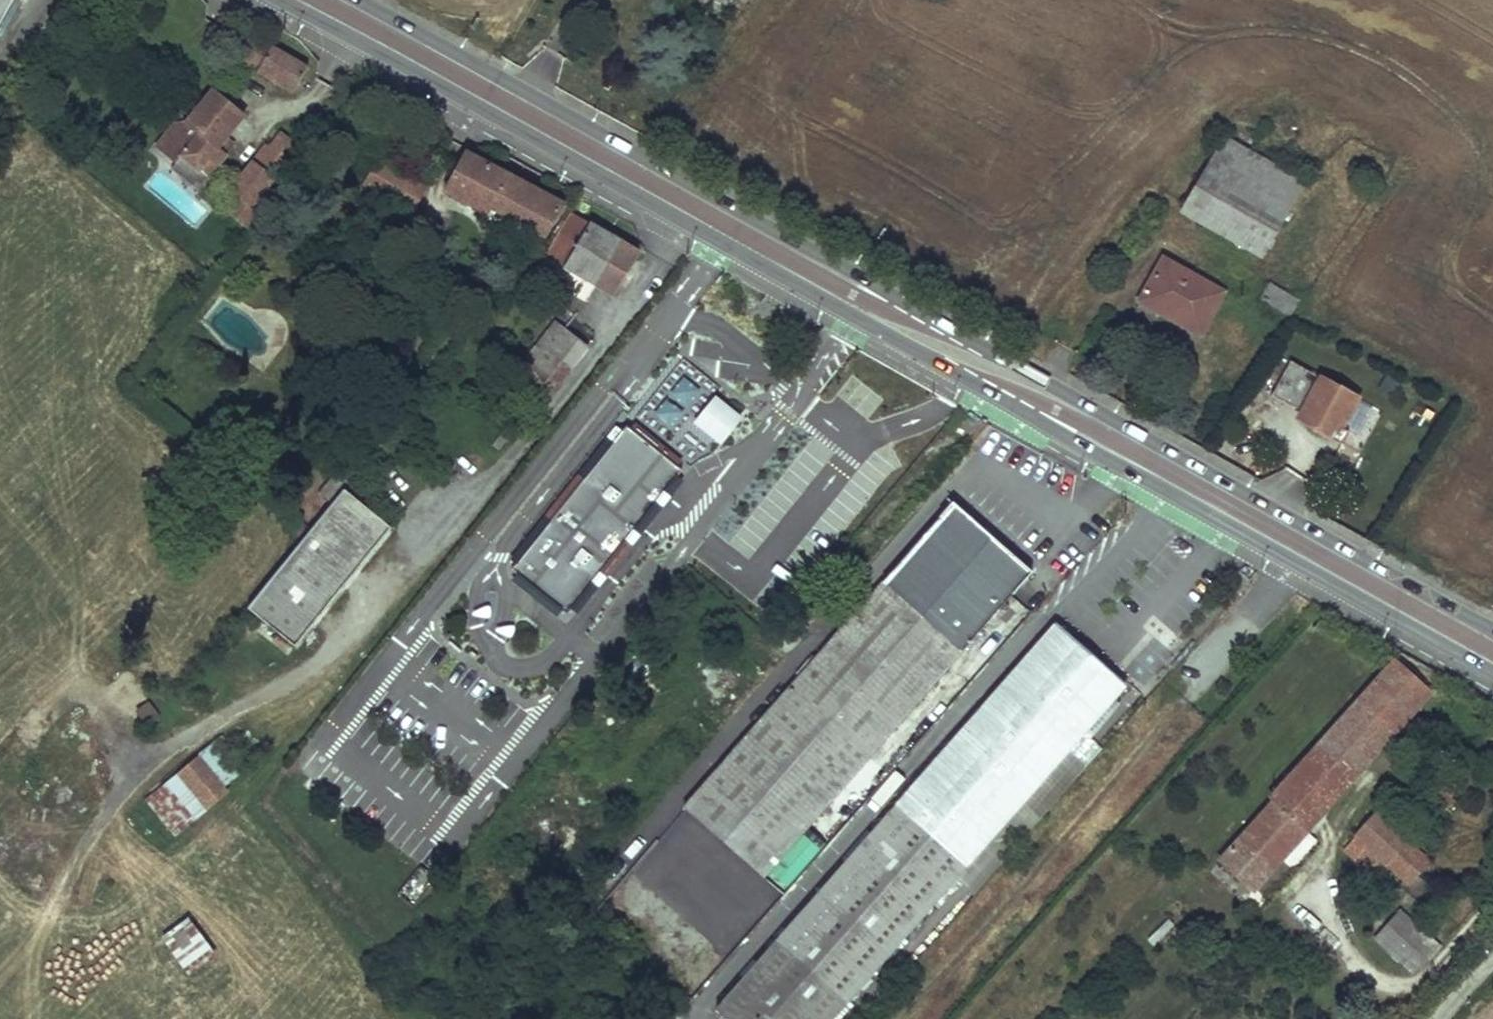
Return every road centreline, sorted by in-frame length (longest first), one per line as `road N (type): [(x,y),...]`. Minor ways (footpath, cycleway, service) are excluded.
road 1 (primary): [(277,0),(1492,675)]
road 2 (primary): [(1492,630),(357,0)]

